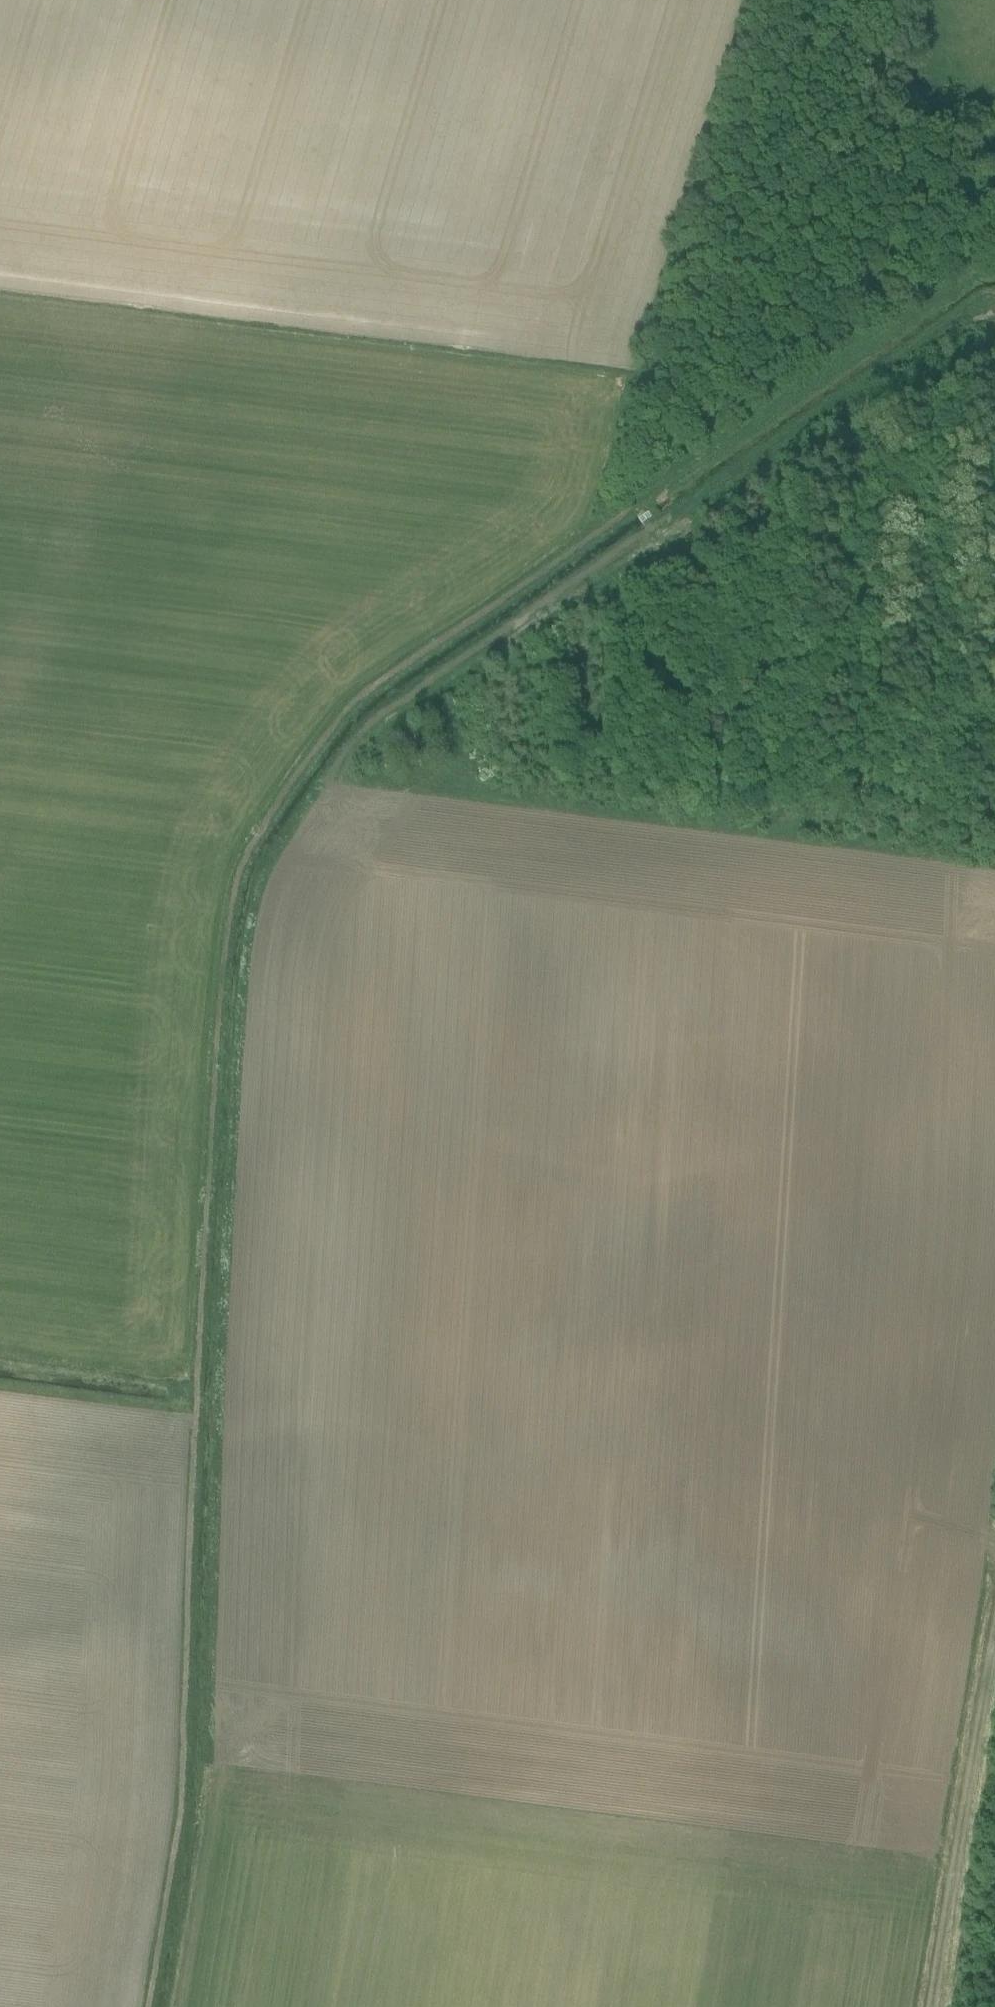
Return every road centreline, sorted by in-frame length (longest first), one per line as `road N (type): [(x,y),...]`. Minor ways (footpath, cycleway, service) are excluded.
road 1 (track): [(994,1638),(928,2006)]

